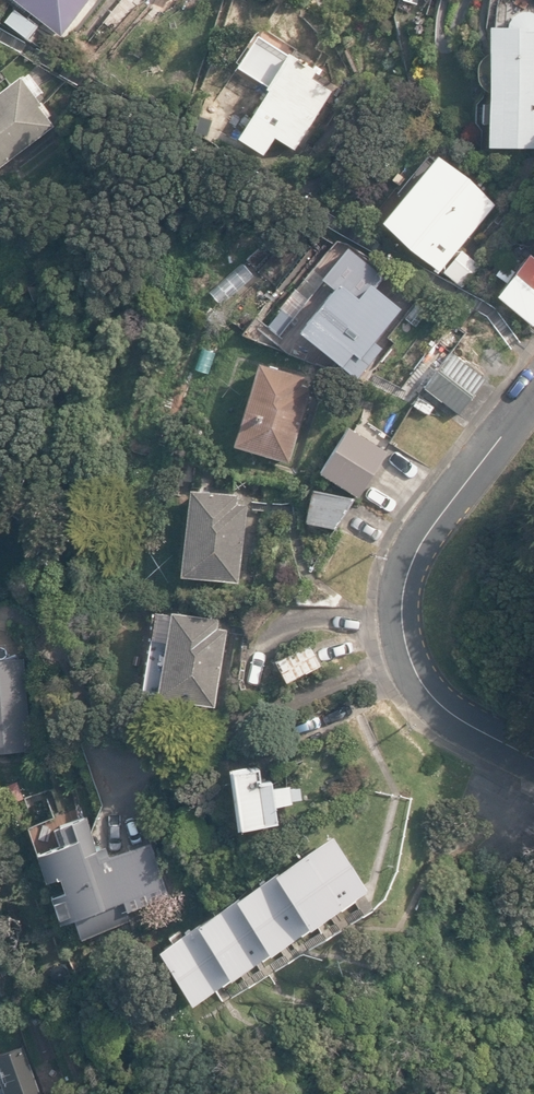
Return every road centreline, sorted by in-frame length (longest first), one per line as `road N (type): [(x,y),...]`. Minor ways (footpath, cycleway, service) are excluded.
road 1 (residential): [(533,760),(456,717),(418,671),(407,624),(418,551),(533,404)]

